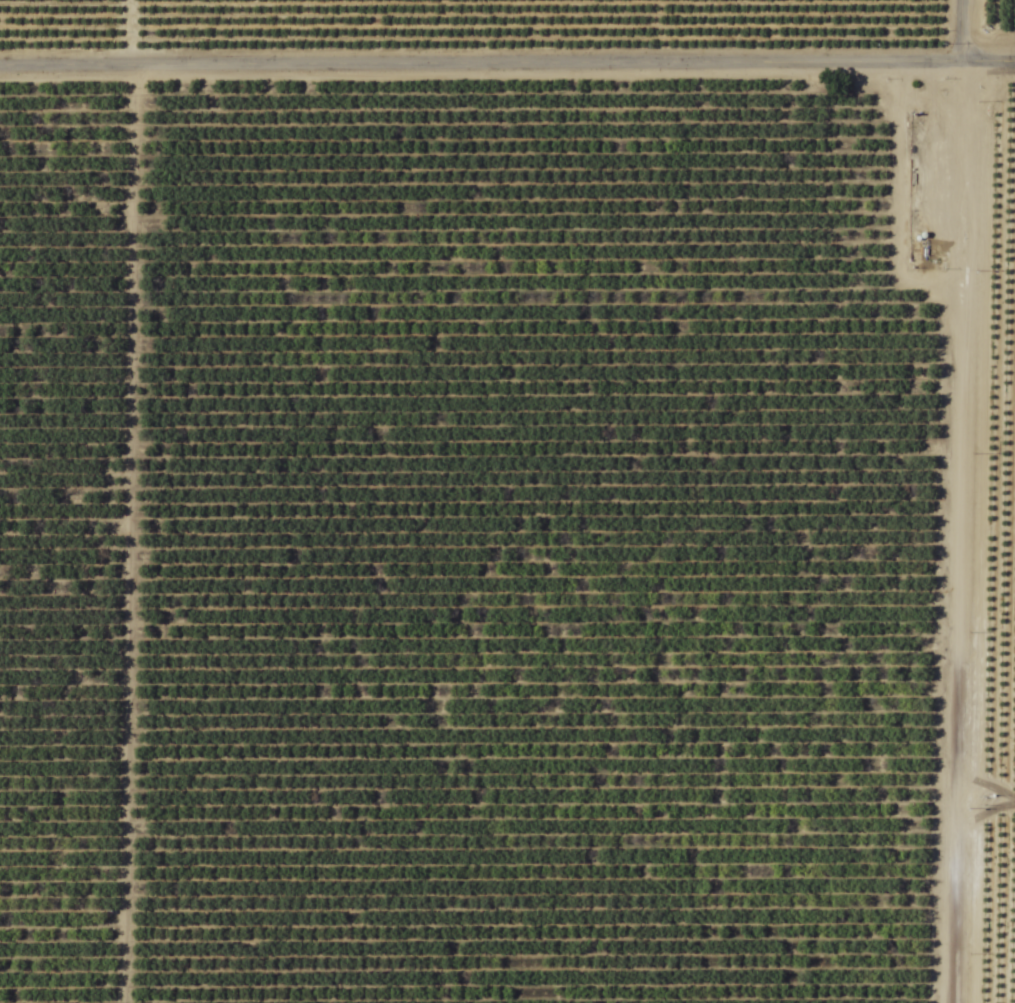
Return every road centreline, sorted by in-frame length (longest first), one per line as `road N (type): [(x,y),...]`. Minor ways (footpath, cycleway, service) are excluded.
road 1 (residential): [(1014,65),(0,68)]

